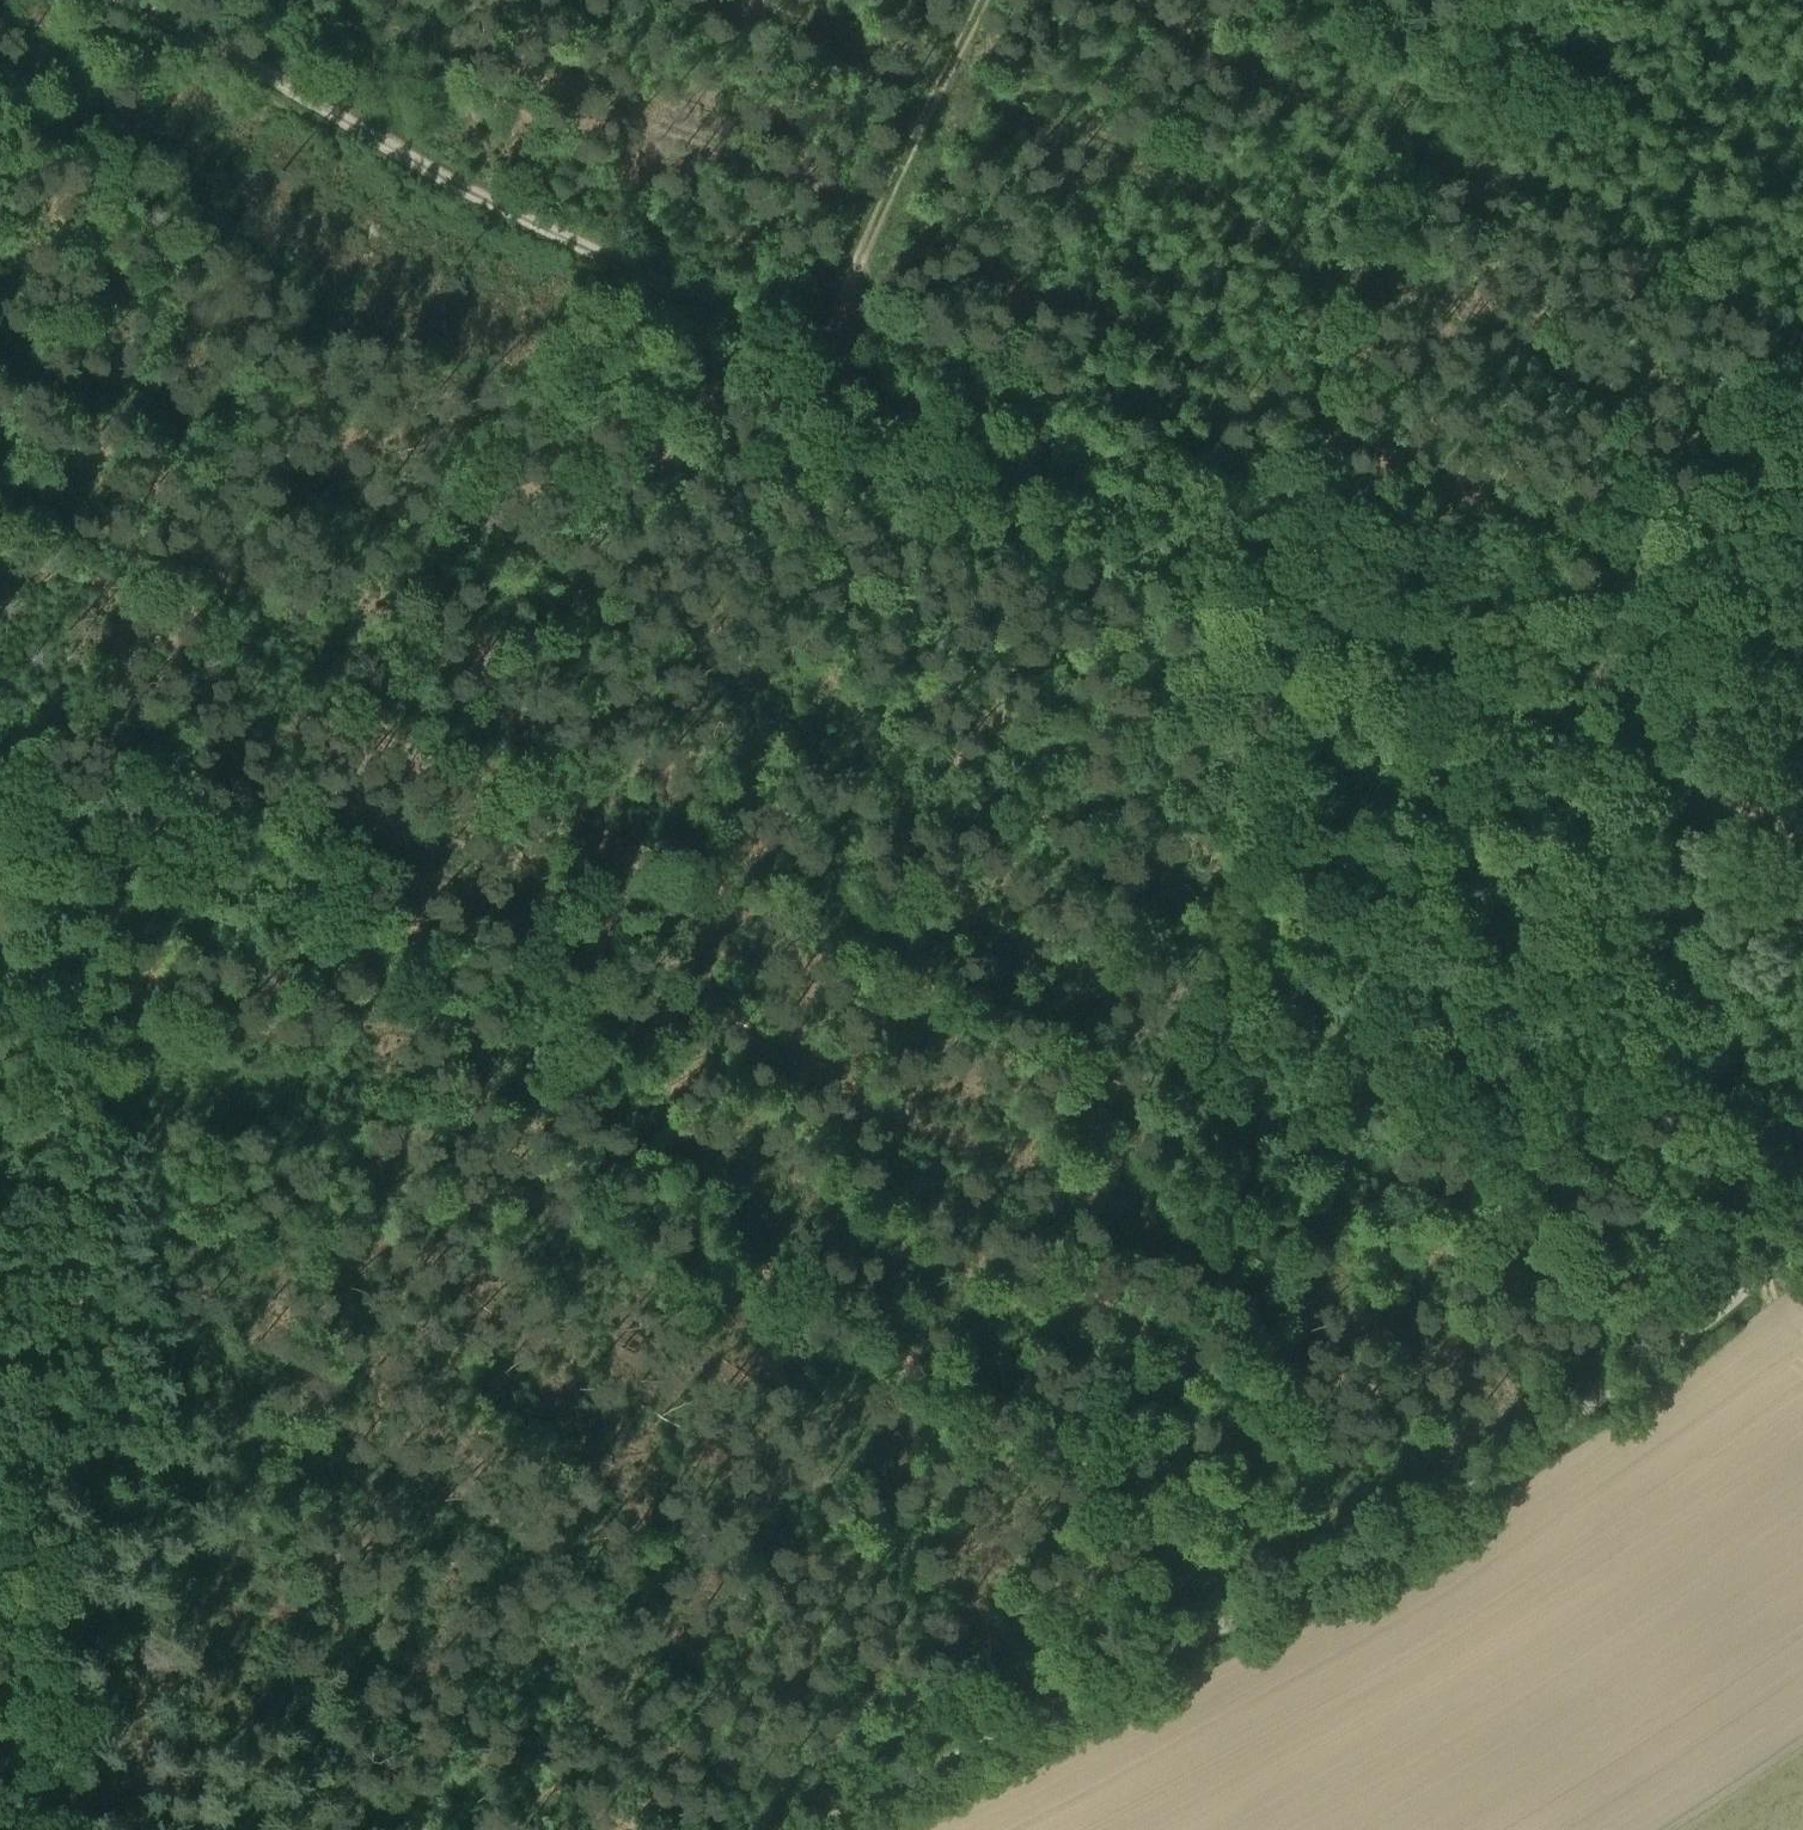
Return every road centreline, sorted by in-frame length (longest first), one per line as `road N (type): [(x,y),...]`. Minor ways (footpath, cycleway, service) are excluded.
road 1 (track): [(123,0),(262,66),(366,130),(1802,832)]
road 2 (track): [(1802,1222),(1763,1269),(1448,1509),(807,1829)]

